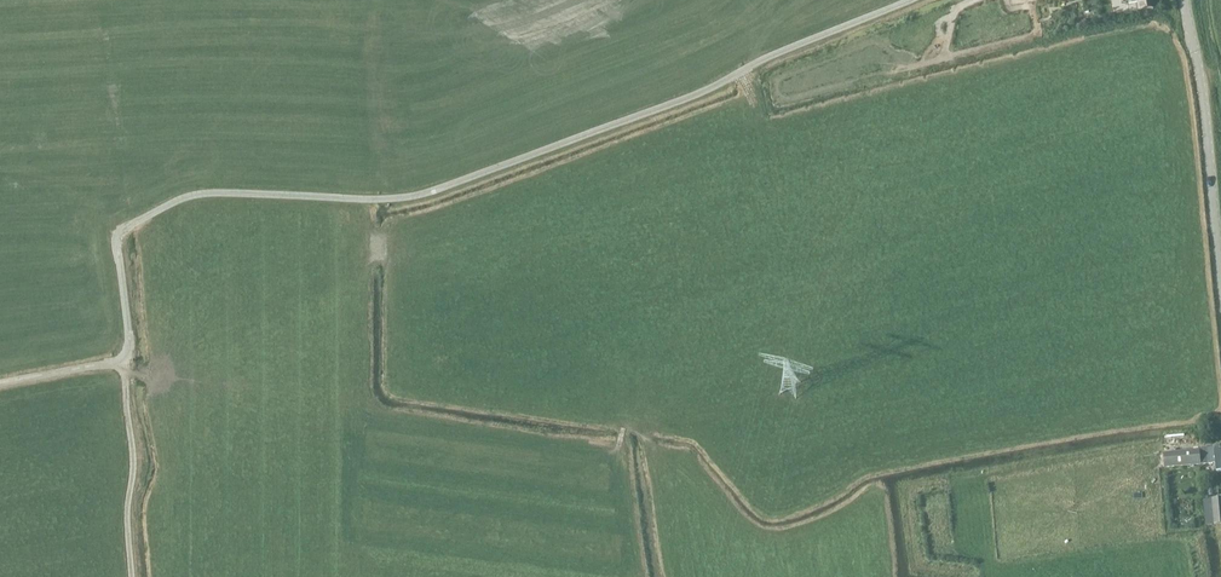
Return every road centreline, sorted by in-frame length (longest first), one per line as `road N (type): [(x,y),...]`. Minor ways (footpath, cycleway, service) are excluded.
road 1 (tertiary): [(1220,280),(1187,0)]
road 2 (track): [(132,576),(127,502),(135,460),(122,361)]

